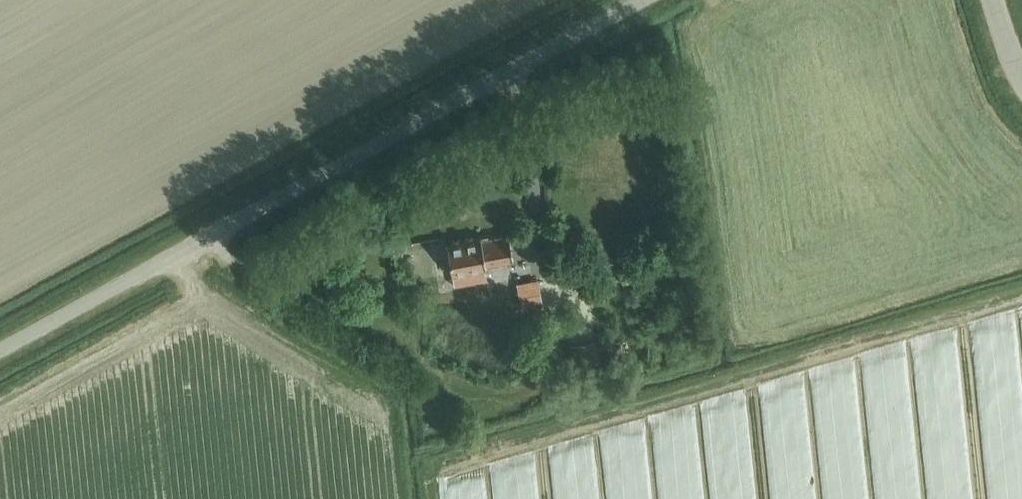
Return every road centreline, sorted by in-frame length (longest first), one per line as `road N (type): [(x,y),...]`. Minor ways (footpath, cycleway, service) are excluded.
road 1 (unclassified): [(0,352),(651,0)]

